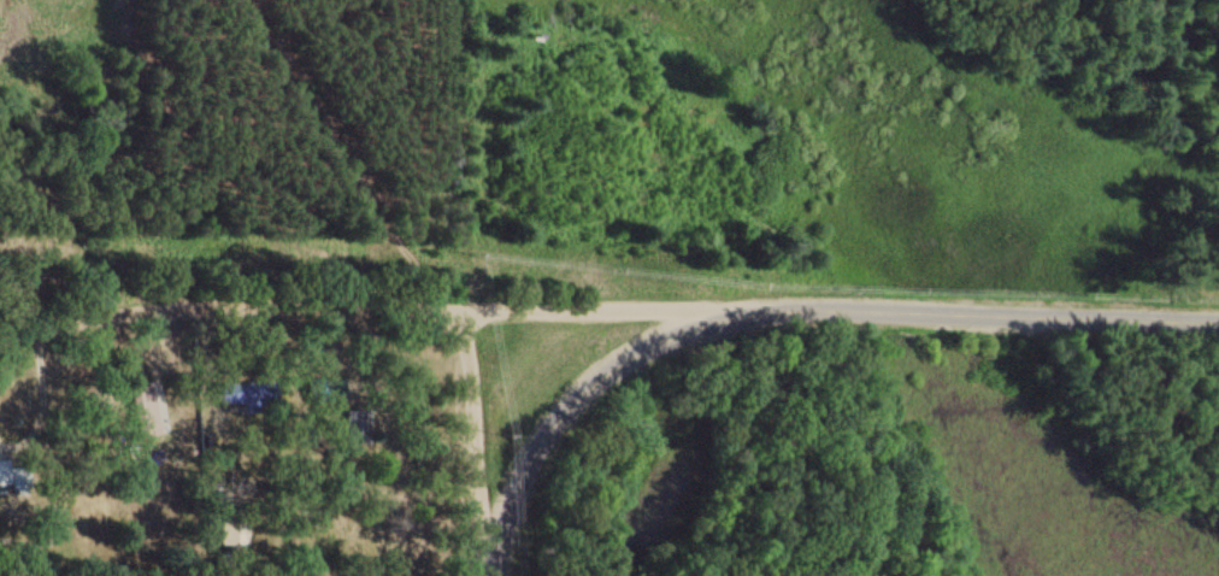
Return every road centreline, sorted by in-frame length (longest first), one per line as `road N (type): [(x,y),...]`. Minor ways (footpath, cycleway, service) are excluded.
road 1 (tertiary): [(491,575),(530,460),(565,410),(617,365),(720,318),(836,308),(1218,321)]
road 2 (residential): [(490,575),(460,315),(172,307),(112,312),(0,339)]
road 3 (track): [(447,312),(242,0)]
road 4 (residential): [(460,315),(755,310)]

